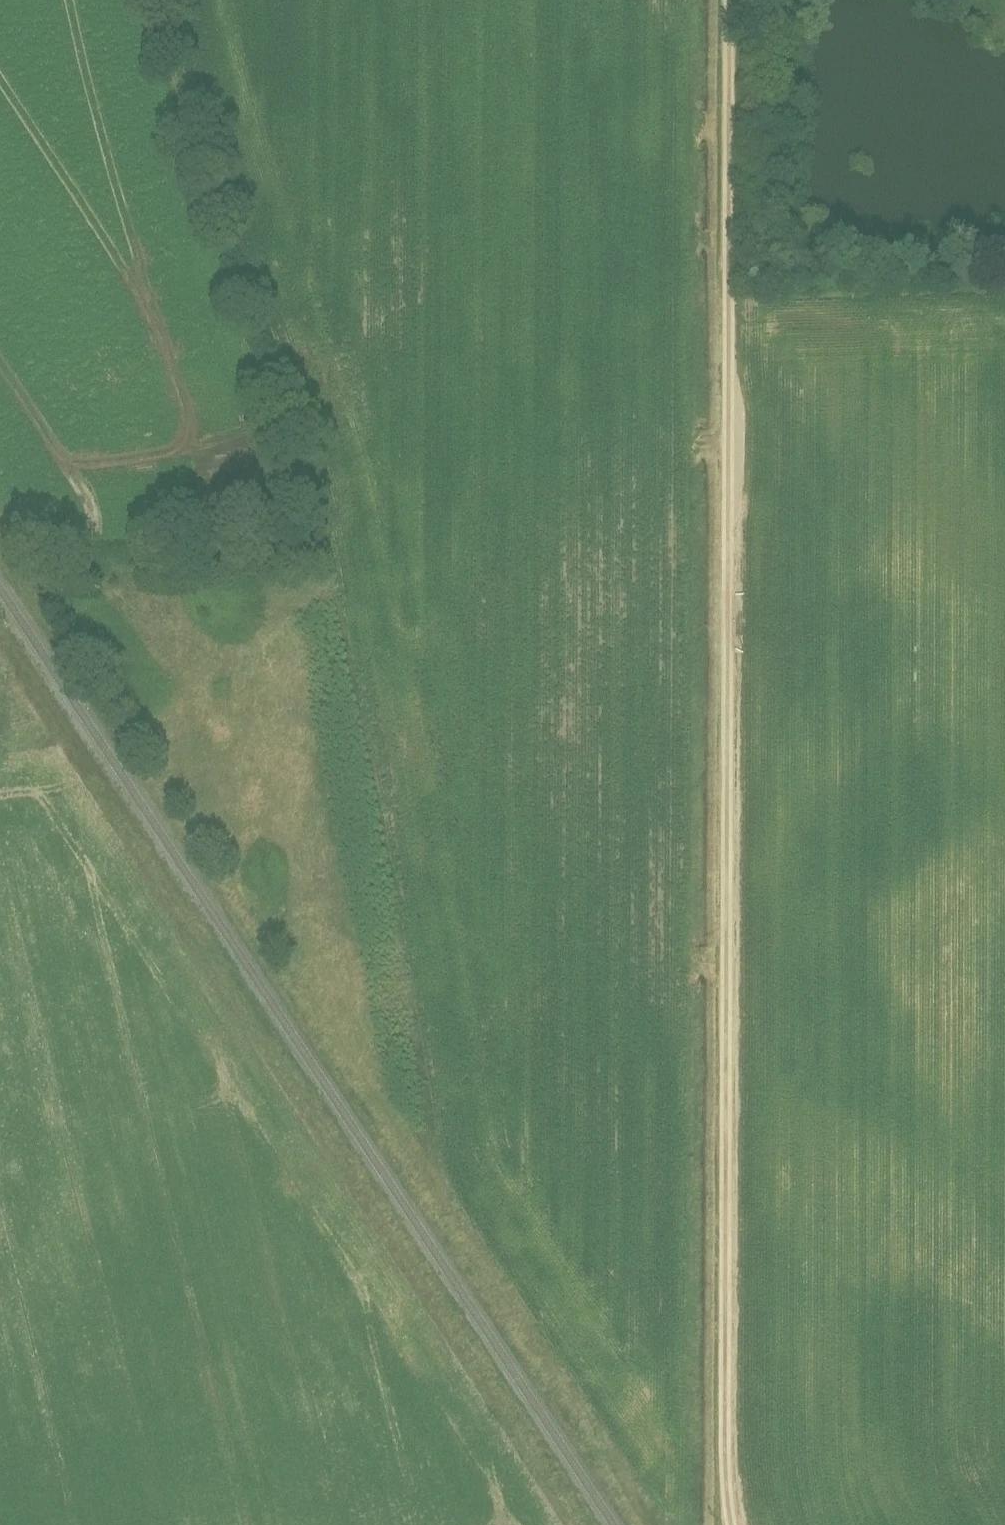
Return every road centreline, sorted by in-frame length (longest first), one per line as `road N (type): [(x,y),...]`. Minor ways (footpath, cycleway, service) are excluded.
road 1 (track): [(727,1524),(727,0)]
road 2 (track): [(472,1366),(574,1524)]

